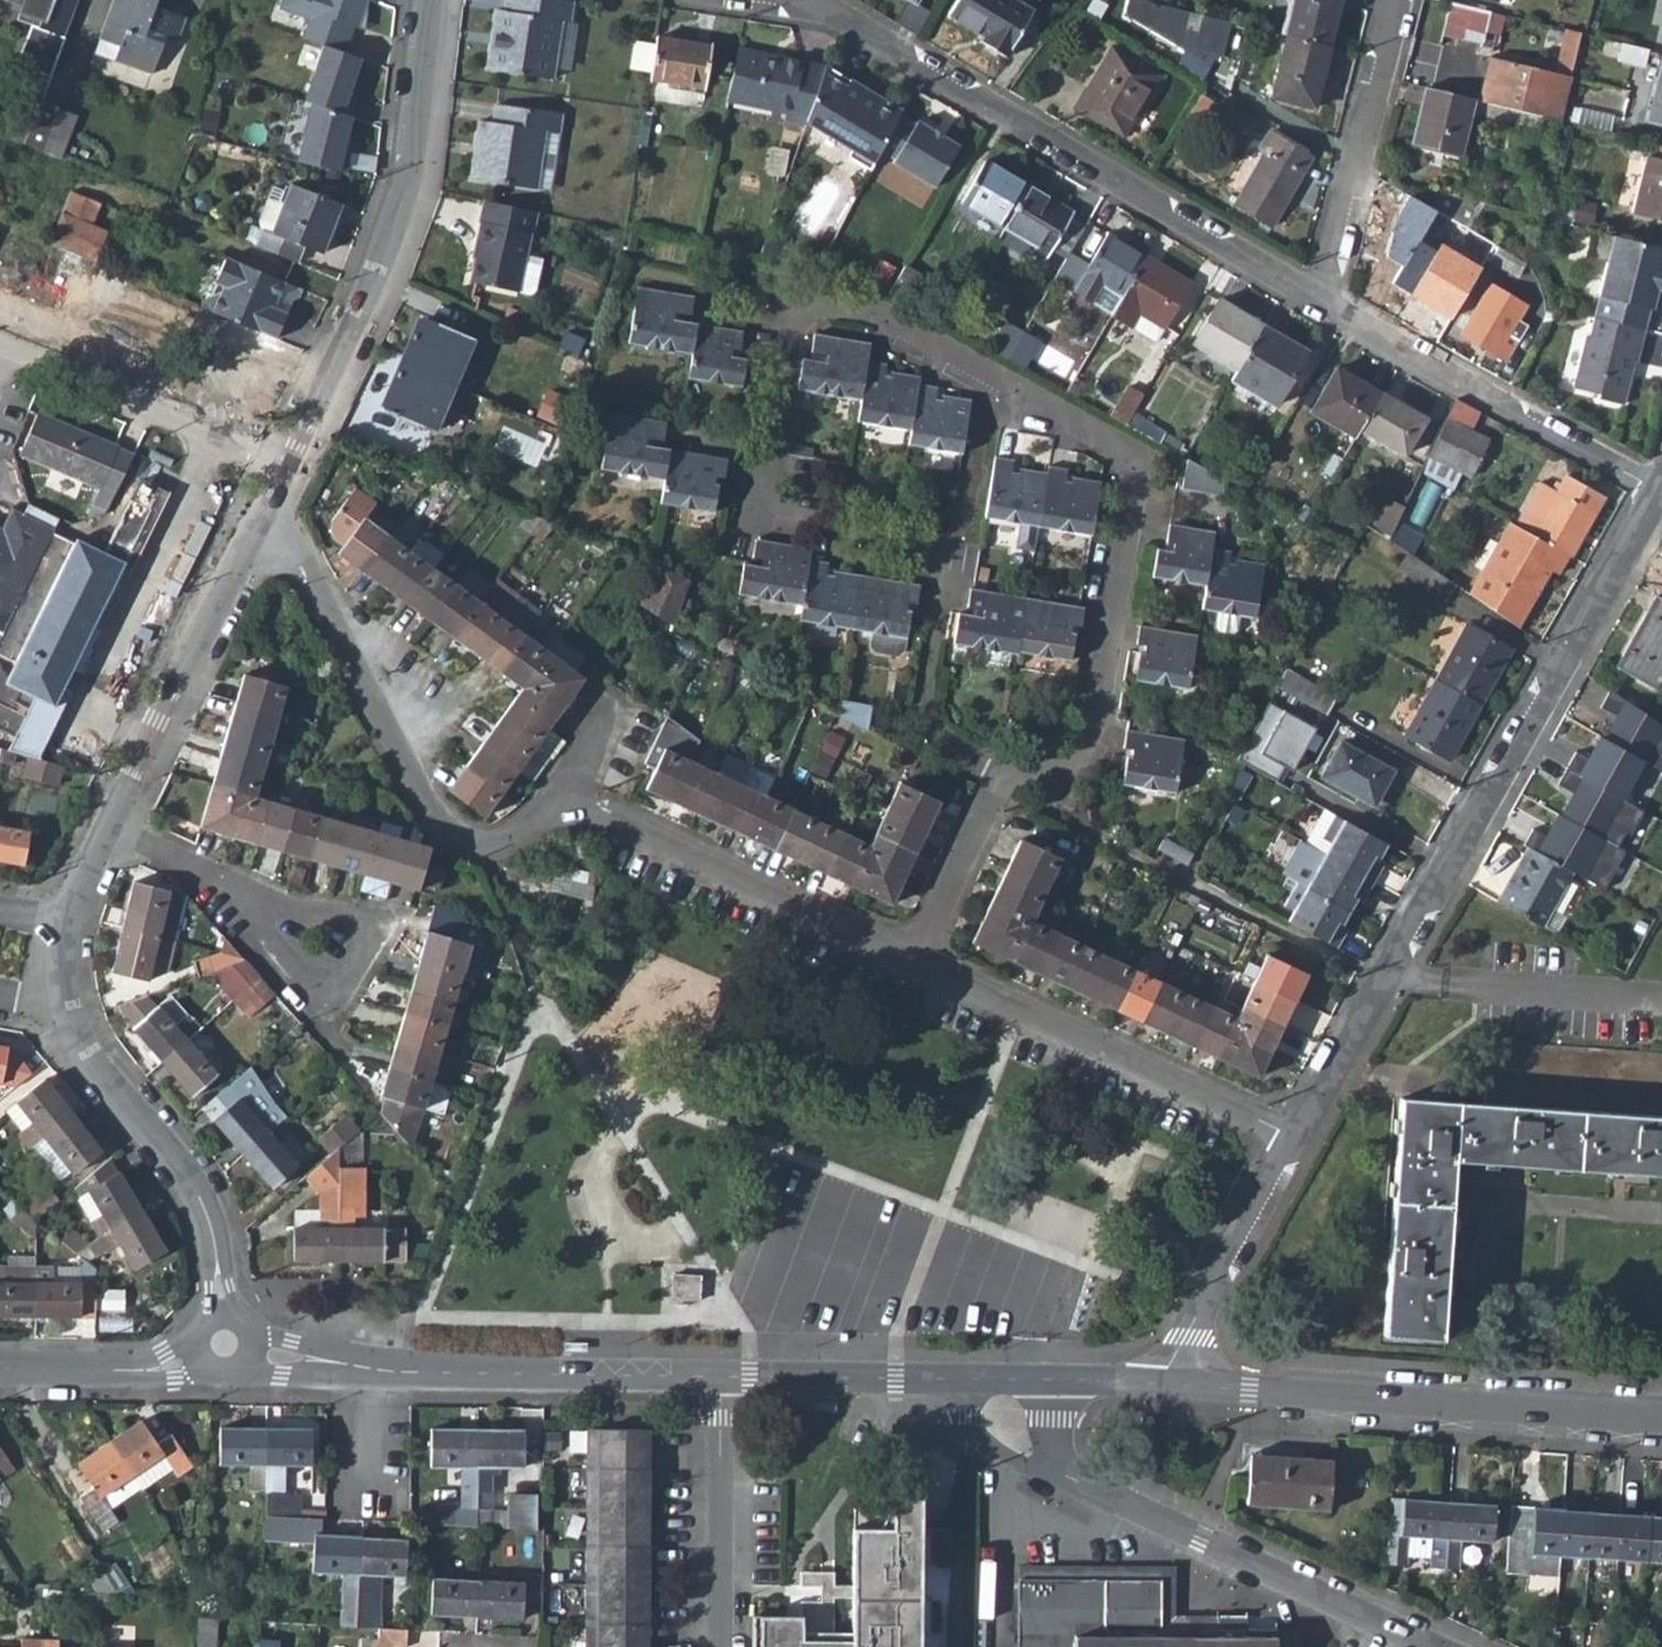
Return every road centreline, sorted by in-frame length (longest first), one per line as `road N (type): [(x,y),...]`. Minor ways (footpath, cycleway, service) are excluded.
road 1 (residential): [(1000,768),(1056,772),(1101,689),(1128,447),(838,297),(791,289),(760,501),(943,562),(926,728)]
road 2 (residential): [(1297,1137),(1659,487)]
road 3 (residential): [(796,0),(837,12),(1318,297)]
road 4 (residential): [(263,511),(446,828),(477,844),(498,844),(552,814),(592,810)]
road 5 (residential): [(1661,1421),(1160,1385)]
road 6 (residential): [(718,1371),(420,1371),(222,1342)]
road 7 (residential): [(287,463),(415,195),(440,0)]
road 8 (residential): [(1380,1625),(1034,1458),(1008,1418),(1005,1379)]
road 9 (residential): [(62,922),(263,511)]
road 10 (residential): [(916,955),(1297,1137)]
road 11 (residential): [(1318,297),(1659,487)]
road 12 (residential): [(222,1342),(206,1214),(88,1065),(60,1006)]
road 13 (residential): [(592,810),(916,955)]
road 14 (residential): [(287,463),(0,344)]
road 15 (residential): [(1318,297),(1390,0)]
road 16 (residential): [(1005,1379),(718,1371)]
road 17 (residential): [(1160,1385),(1297,1137)]
road 18 (residential): [(718,1646),(718,1371)]
road 19 (residential): [(222,1342),(157,1366),(0,1364)]
road 20 (residential): [(916,955),(1000,768)]
road 21 (residential): [(1160,1385),(1005,1379)]

